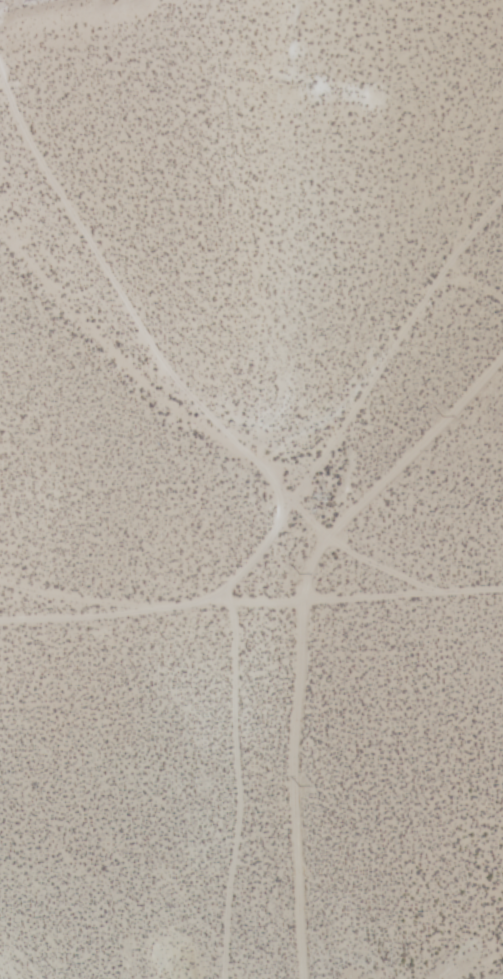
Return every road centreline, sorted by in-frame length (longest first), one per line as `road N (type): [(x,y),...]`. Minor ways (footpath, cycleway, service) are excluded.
road 1 (track): [(502,362),(324,559),(314,595),(304,782),(313,978)]
road 2 (track): [(502,182),(398,318),(239,567),(197,596)]
road 3 (track): [(502,586),(197,596),(68,616),(0,616)]
road 4 (track): [(183,374),(163,373),(109,326),(0,209)]
road 5 (track): [(422,585),(290,486)]
road 6 (track): [(183,374),(254,464),(290,486)]
road 7 (track): [(502,115),(445,256)]

